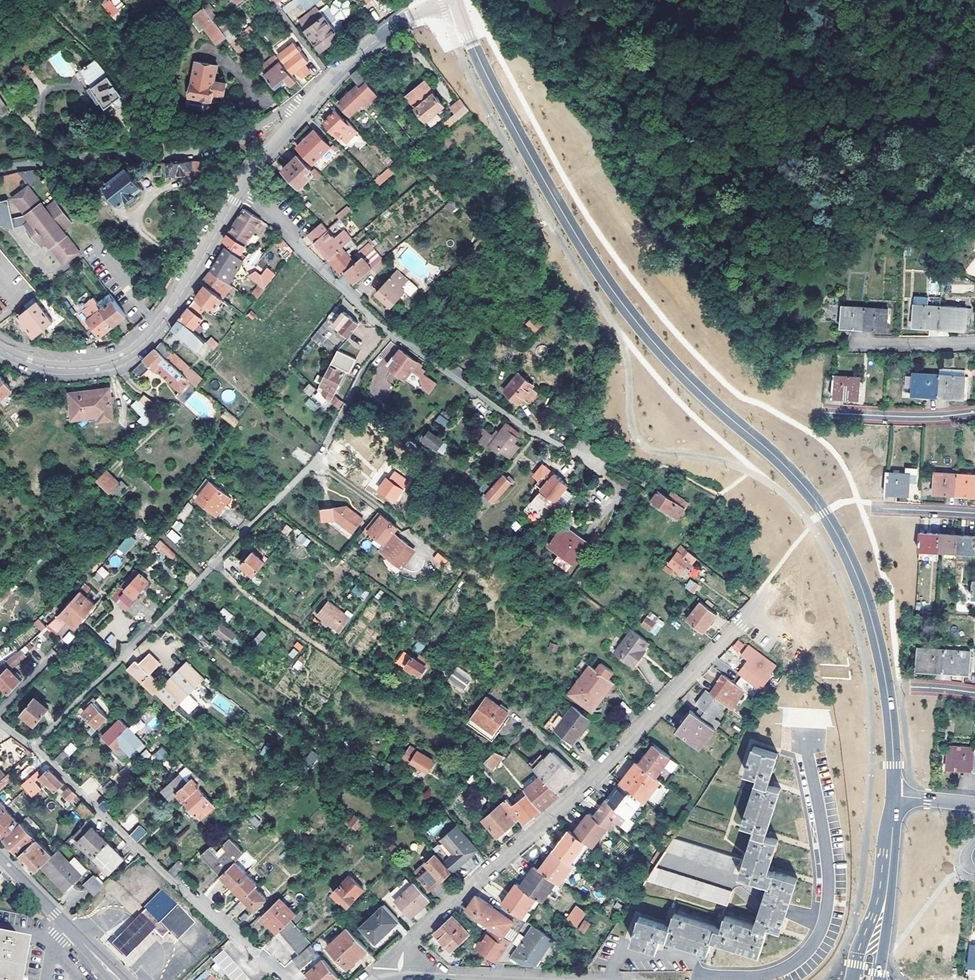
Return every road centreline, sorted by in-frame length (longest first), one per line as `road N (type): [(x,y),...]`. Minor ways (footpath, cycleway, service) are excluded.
road 1 (secondary): [(456,2),(513,125),(633,318),(795,476),(844,546),(877,635),(894,796)]
road 2 (residential): [(771,589),(587,780),(444,907),(400,957),(399,979)]
road 3 (tertiary): [(0,349),(71,369),(113,362),(142,345),(174,307),(242,188),(300,114)]
road 4 (residential): [(34,747),(317,461)]
road 5 (track): [(214,562),(383,689),(506,753)]
road 6 (residential): [(34,747),(287,979)]
road 7 (residential): [(805,741),(828,877),(823,924),(788,968),(702,979)]
road 8 (residential): [(300,114),(292,106),(221,147),(0,172)]
road 9 (tertiary): [(300,114),(378,39),(456,2)]
road 10 (secondary): [(894,796),(866,979)]
road 11 (secondary): [(116,979),(0,857)]
road 12 (residential): [(824,412),(974,412)]
road 13 (residential): [(849,343),(974,342)]

